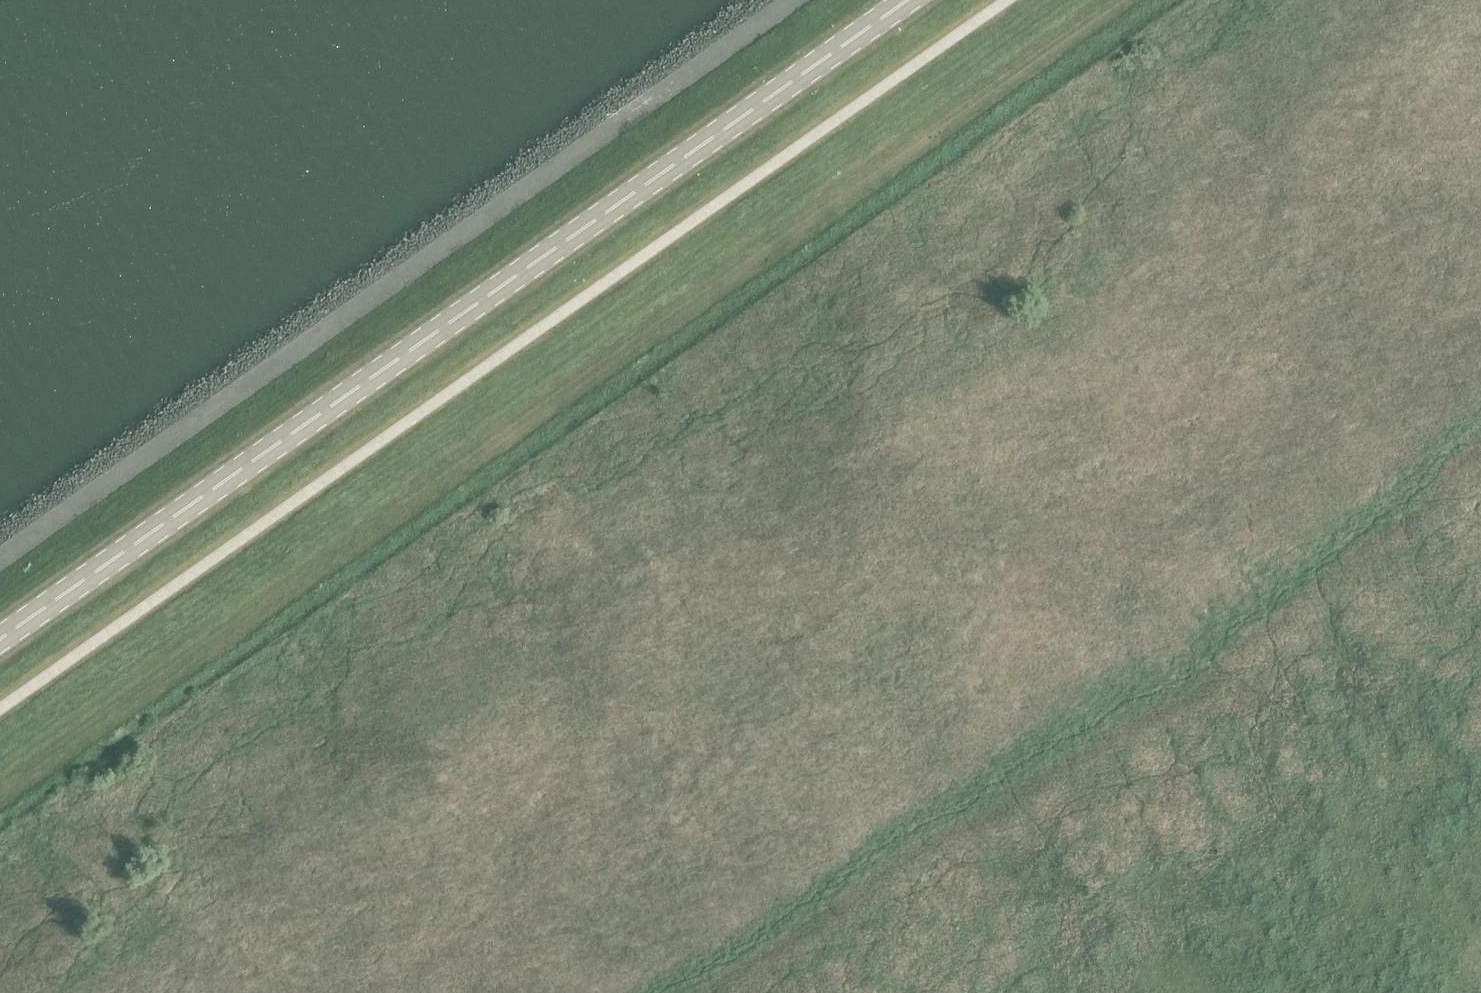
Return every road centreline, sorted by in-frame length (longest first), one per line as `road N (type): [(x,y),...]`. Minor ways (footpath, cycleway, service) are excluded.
road 1 (secondary): [(0,626),(889,0)]

